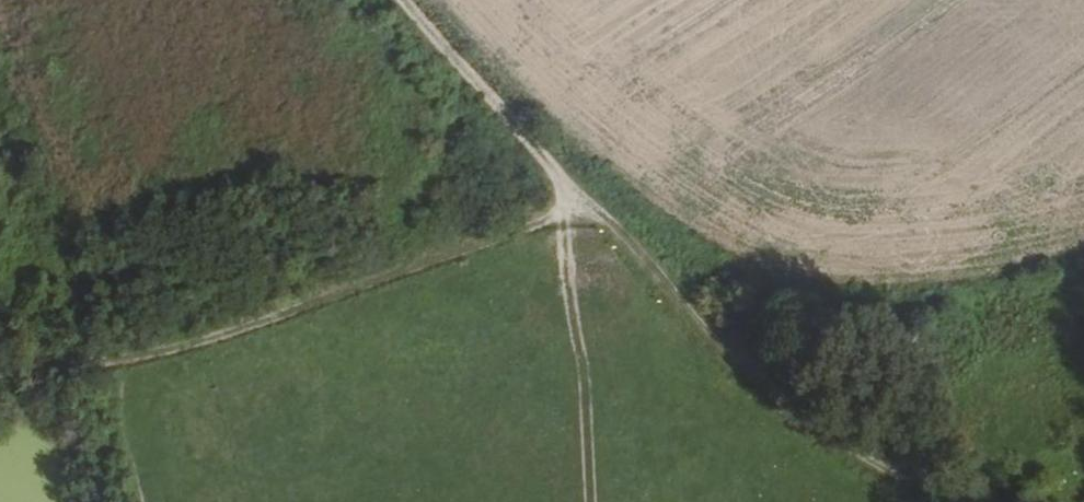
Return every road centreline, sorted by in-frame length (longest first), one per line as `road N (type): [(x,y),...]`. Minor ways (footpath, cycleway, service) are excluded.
road 1 (track): [(0,381),(151,365),(555,216),(574,198)]
road 2 (track): [(922,501),(804,424),(574,198)]
road 3 (track): [(588,501),(574,198)]
road 4 (unclassified): [(574,198),(404,0)]

